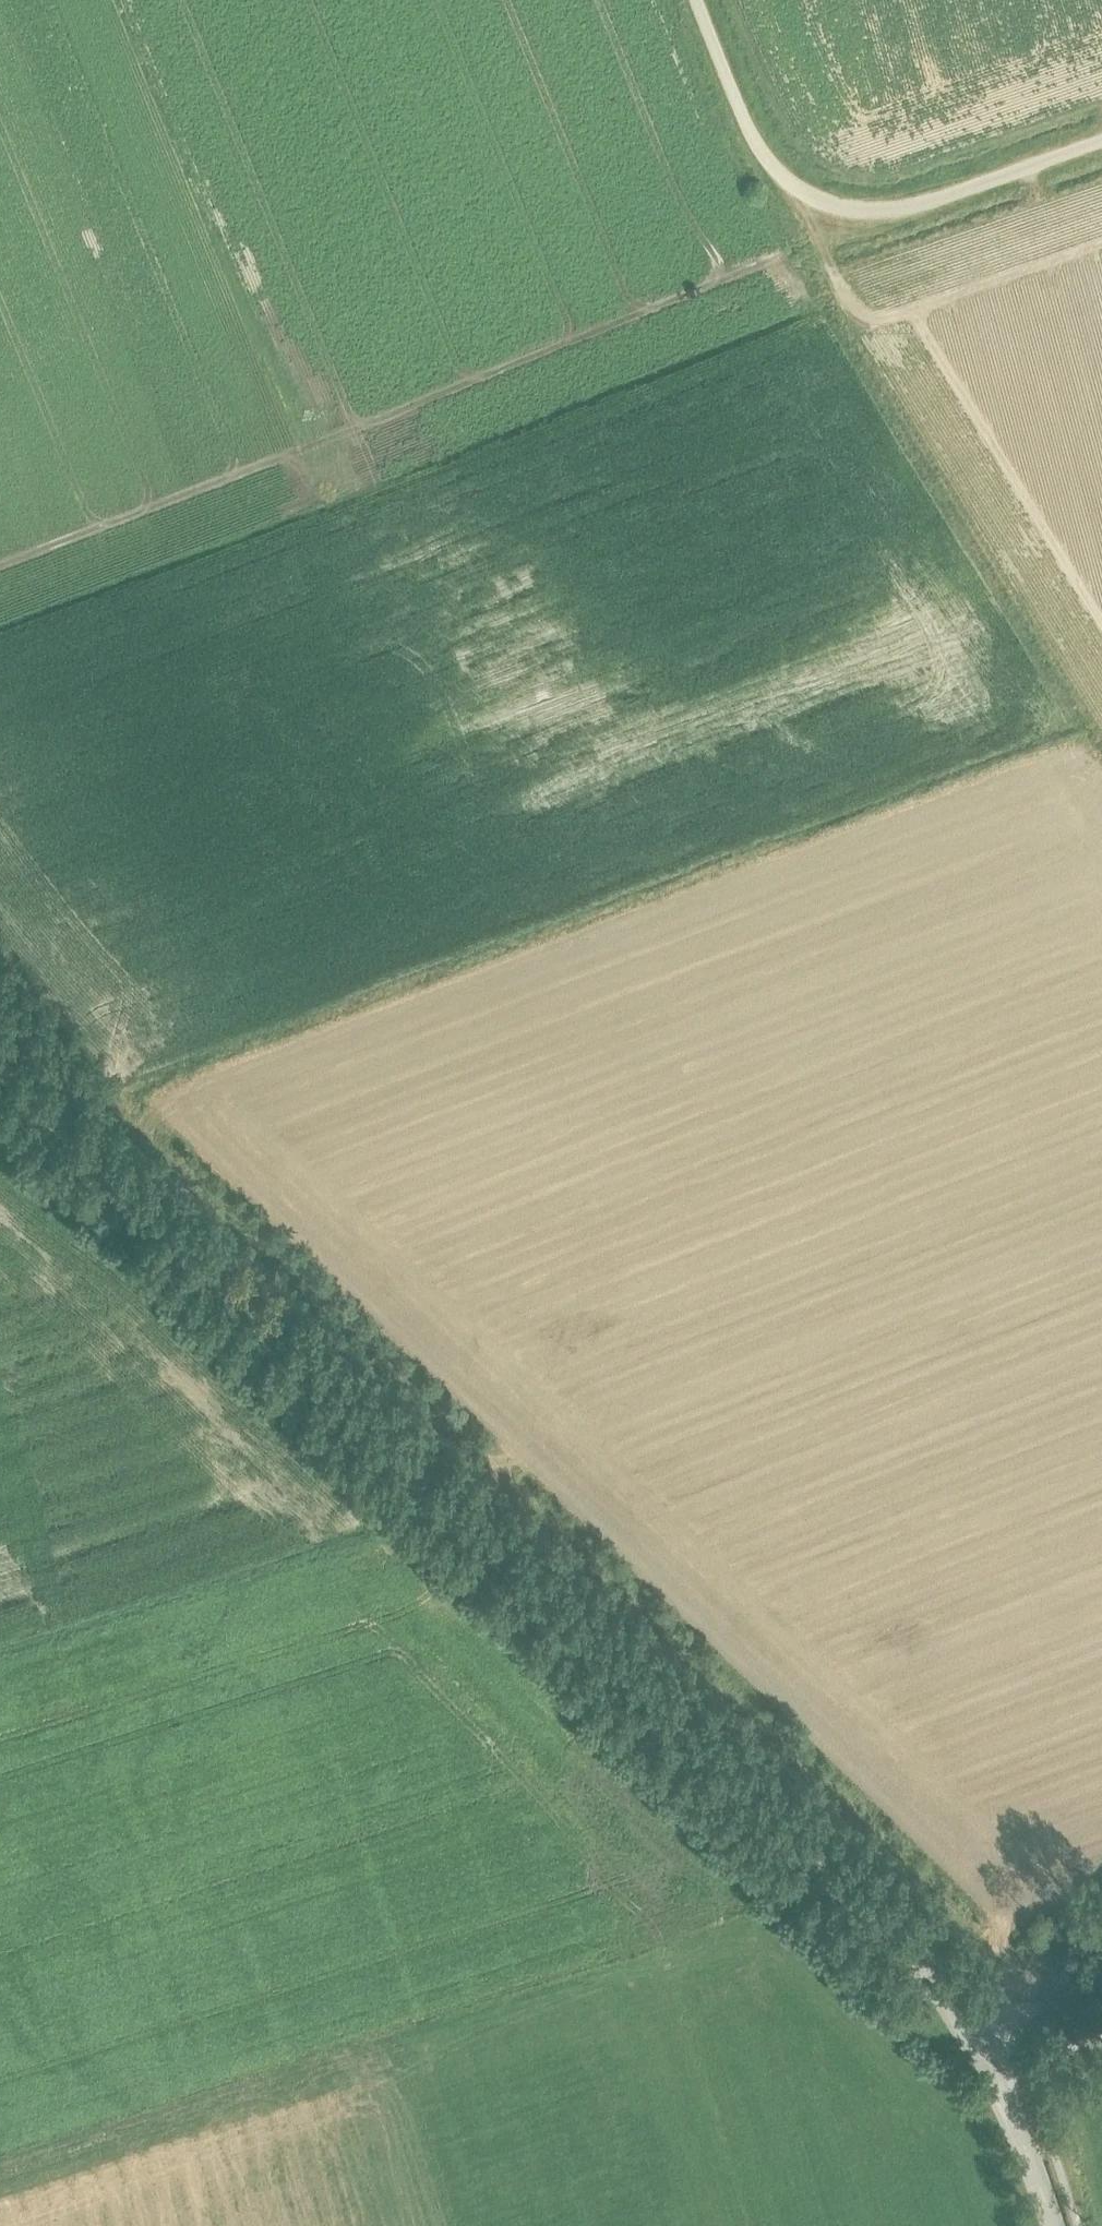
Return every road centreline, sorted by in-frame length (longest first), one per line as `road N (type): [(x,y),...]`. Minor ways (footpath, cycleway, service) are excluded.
road 1 (tertiary): [(996,2069),(842,1871),(0,1060)]
road 2 (unclassified): [(1101,141),(926,203),(829,204),(799,190),(754,142),(696,0)]
road 3 (tertiary): [(1052,2225),(996,2069)]

